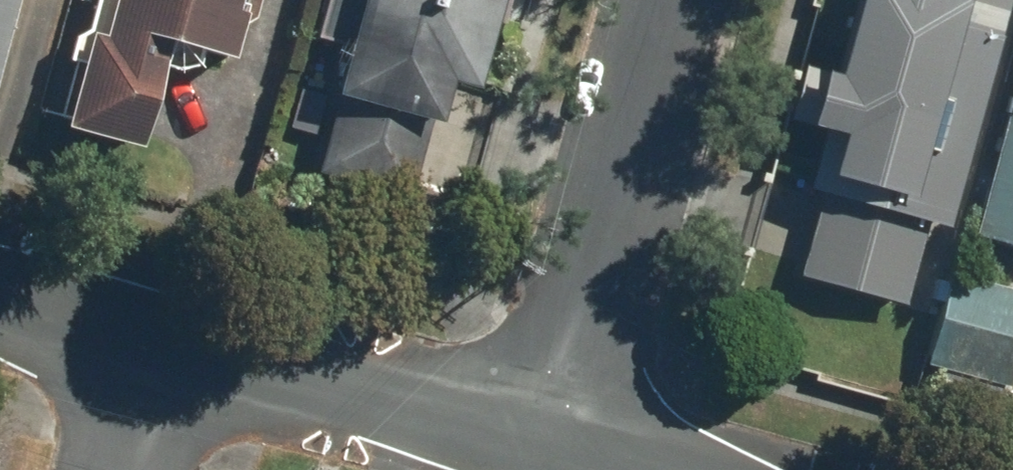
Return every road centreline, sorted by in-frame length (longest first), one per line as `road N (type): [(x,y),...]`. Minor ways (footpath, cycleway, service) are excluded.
road 1 (residential): [(664,0),(539,453)]
road 2 (residential): [(539,453),(135,343)]
road 3 (residential): [(135,343),(0,298)]
road 4 (residential): [(135,343),(101,469)]

